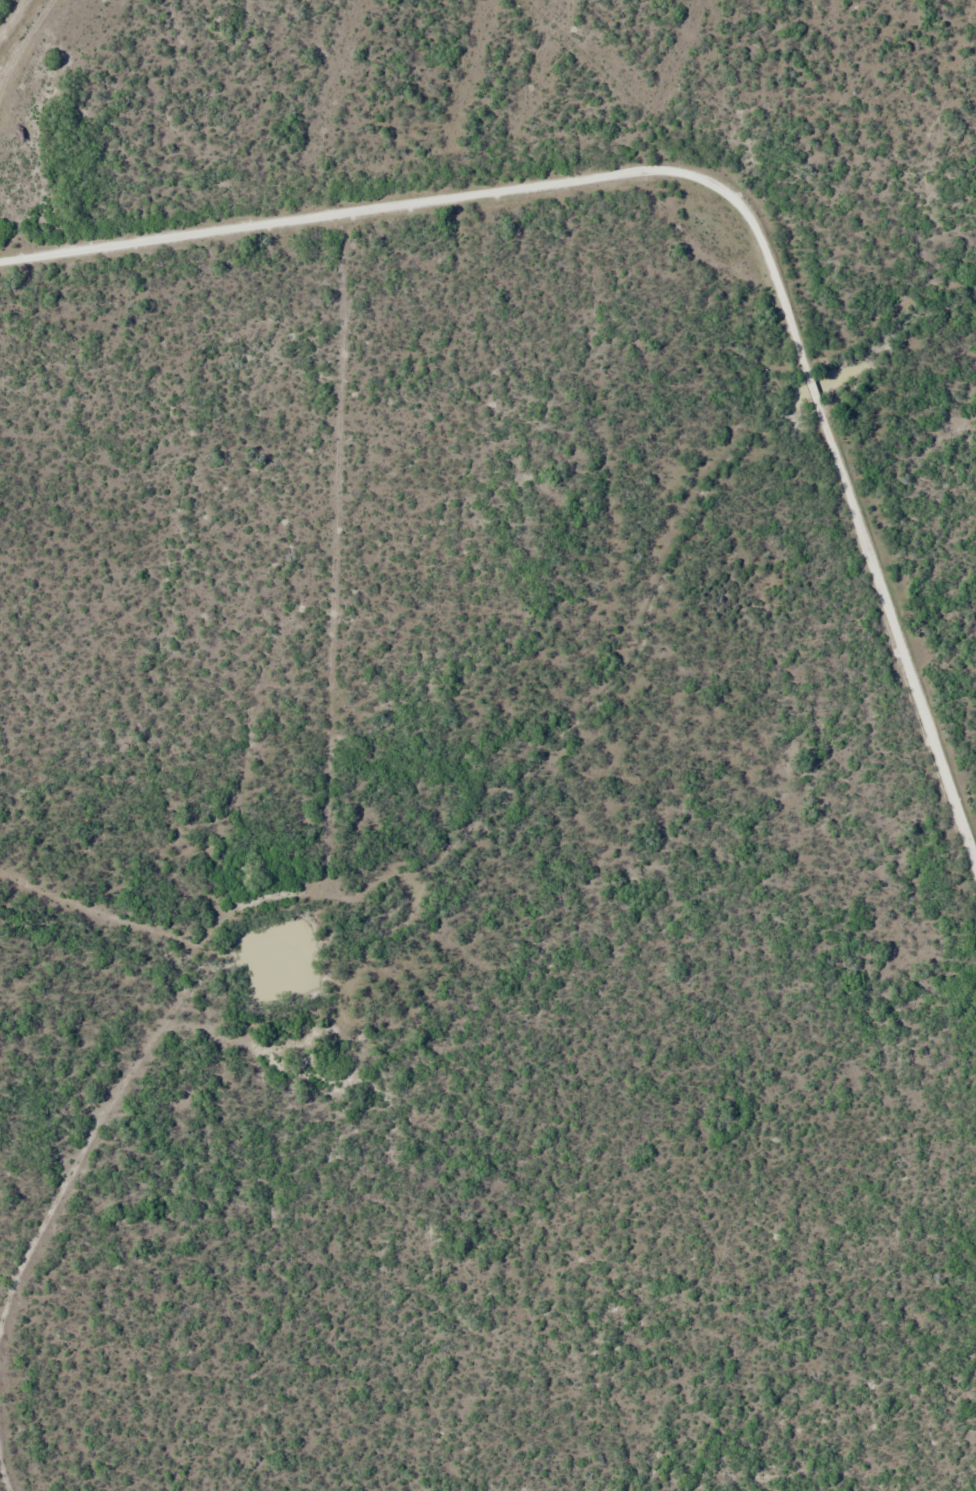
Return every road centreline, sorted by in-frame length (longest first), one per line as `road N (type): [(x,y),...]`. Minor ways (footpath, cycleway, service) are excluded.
road 1 (residential): [(975,651),(902,452),(839,331),(791,282),(714,243),(574,248),(323,282),(58,350),(0,339)]

